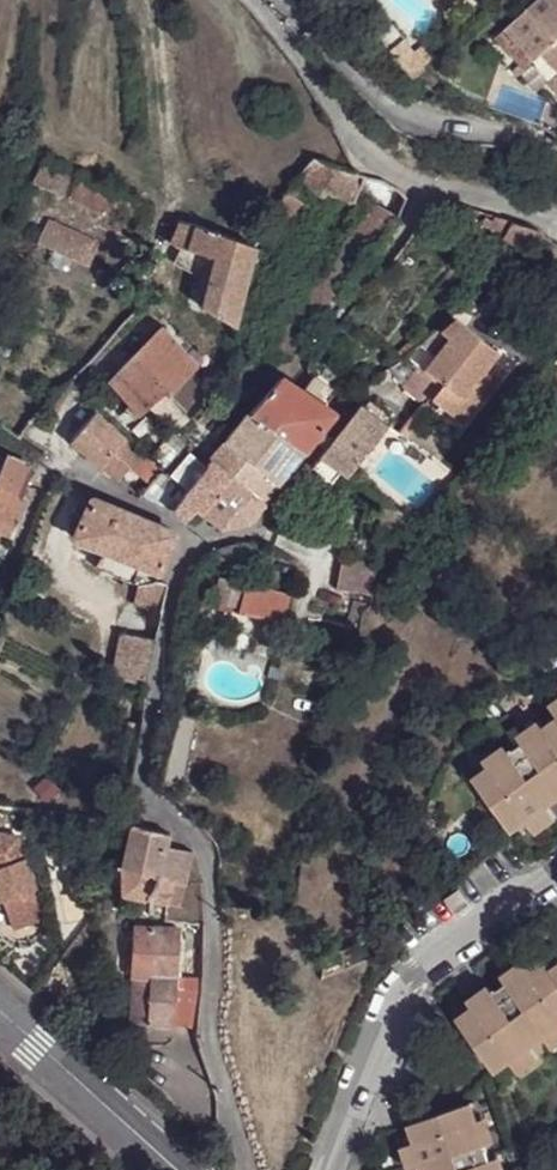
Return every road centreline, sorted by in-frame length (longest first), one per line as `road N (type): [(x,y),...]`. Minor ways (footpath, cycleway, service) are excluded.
road 1 (unclassified): [(242,1169),(207,1039),(211,873),(188,822),(140,780),(186,534),(53,466)]
road 2 (unclassified): [(248,0),(284,38),(358,155),(556,236)]
road 3 (residential): [(0,1015),(170,1169)]

